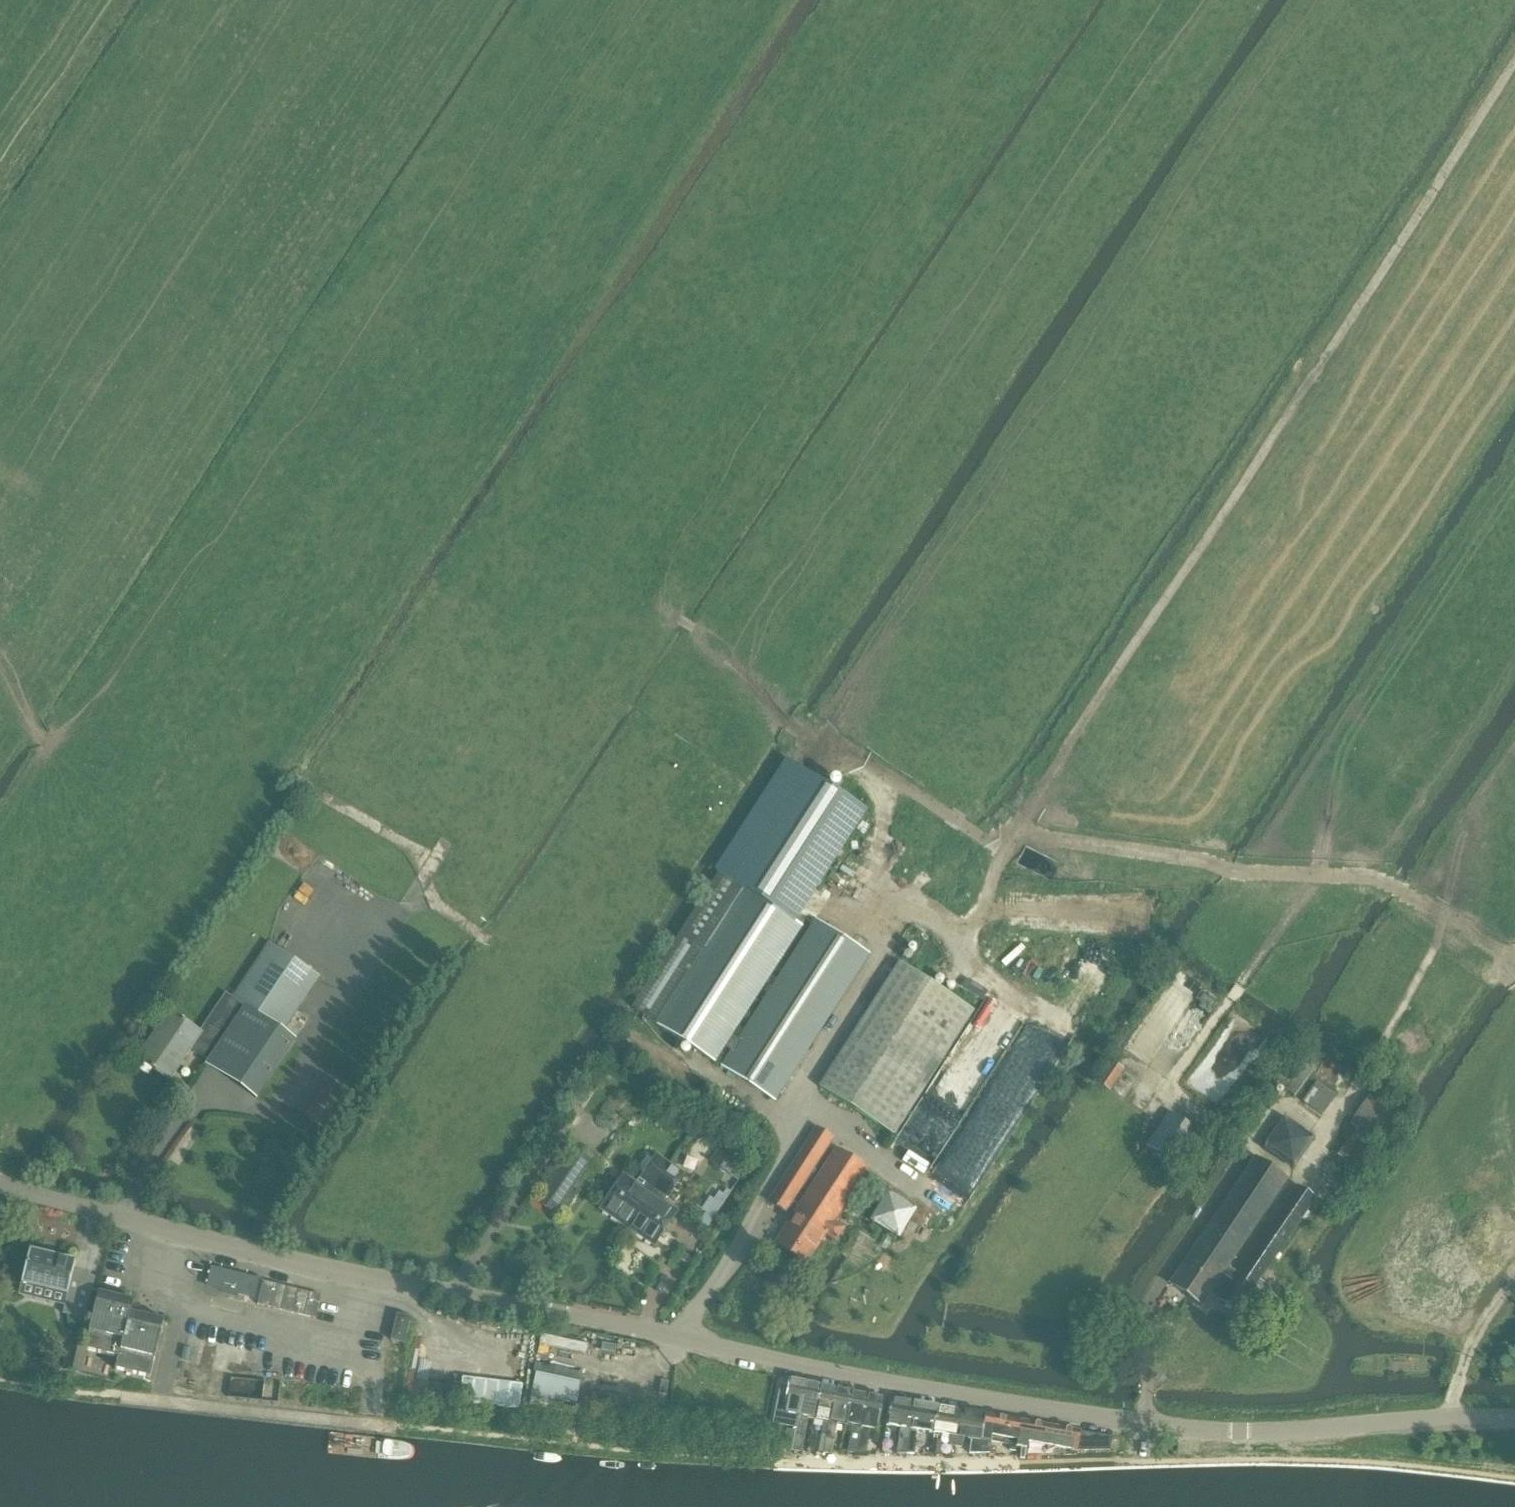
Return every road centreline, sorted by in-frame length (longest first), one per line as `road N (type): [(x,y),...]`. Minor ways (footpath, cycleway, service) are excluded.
road 1 (track): [(1514,1477),(1275,1458),(940,1464),(624,1453),(344,1423)]
road 2 (tertiary): [(431,1289),(904,1385),(1218,1430),(1514,1418)]
road 3 (tertiary): [(431,1289),(0,1190)]
road 4 (track): [(344,1423),(0,1373)]

